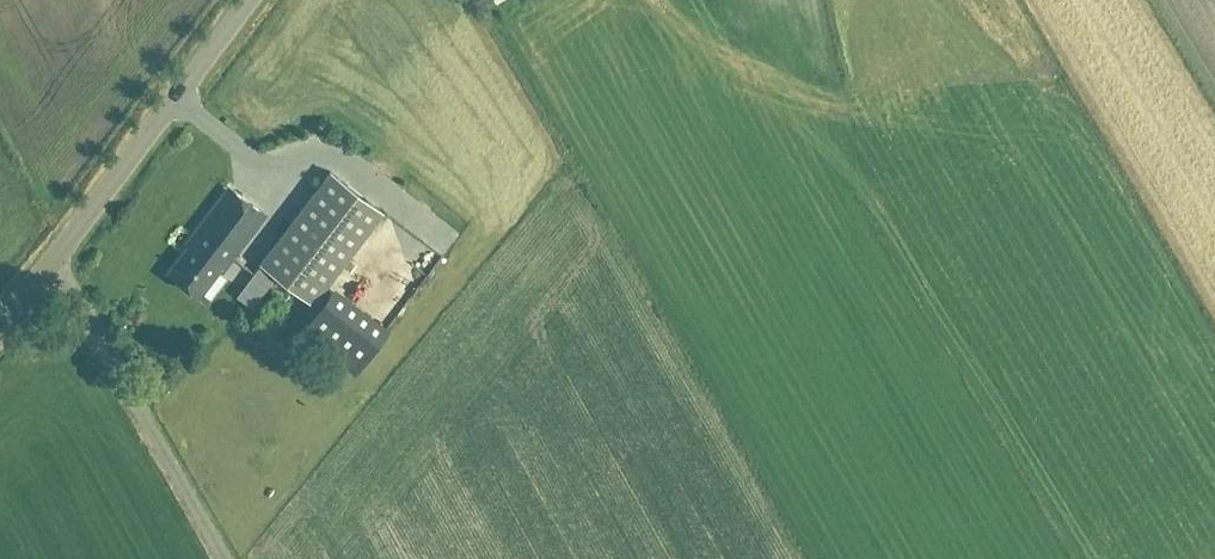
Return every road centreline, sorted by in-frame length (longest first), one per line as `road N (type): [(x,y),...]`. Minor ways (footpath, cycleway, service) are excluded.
road 1 (unclassified): [(0,319),(249,0)]

